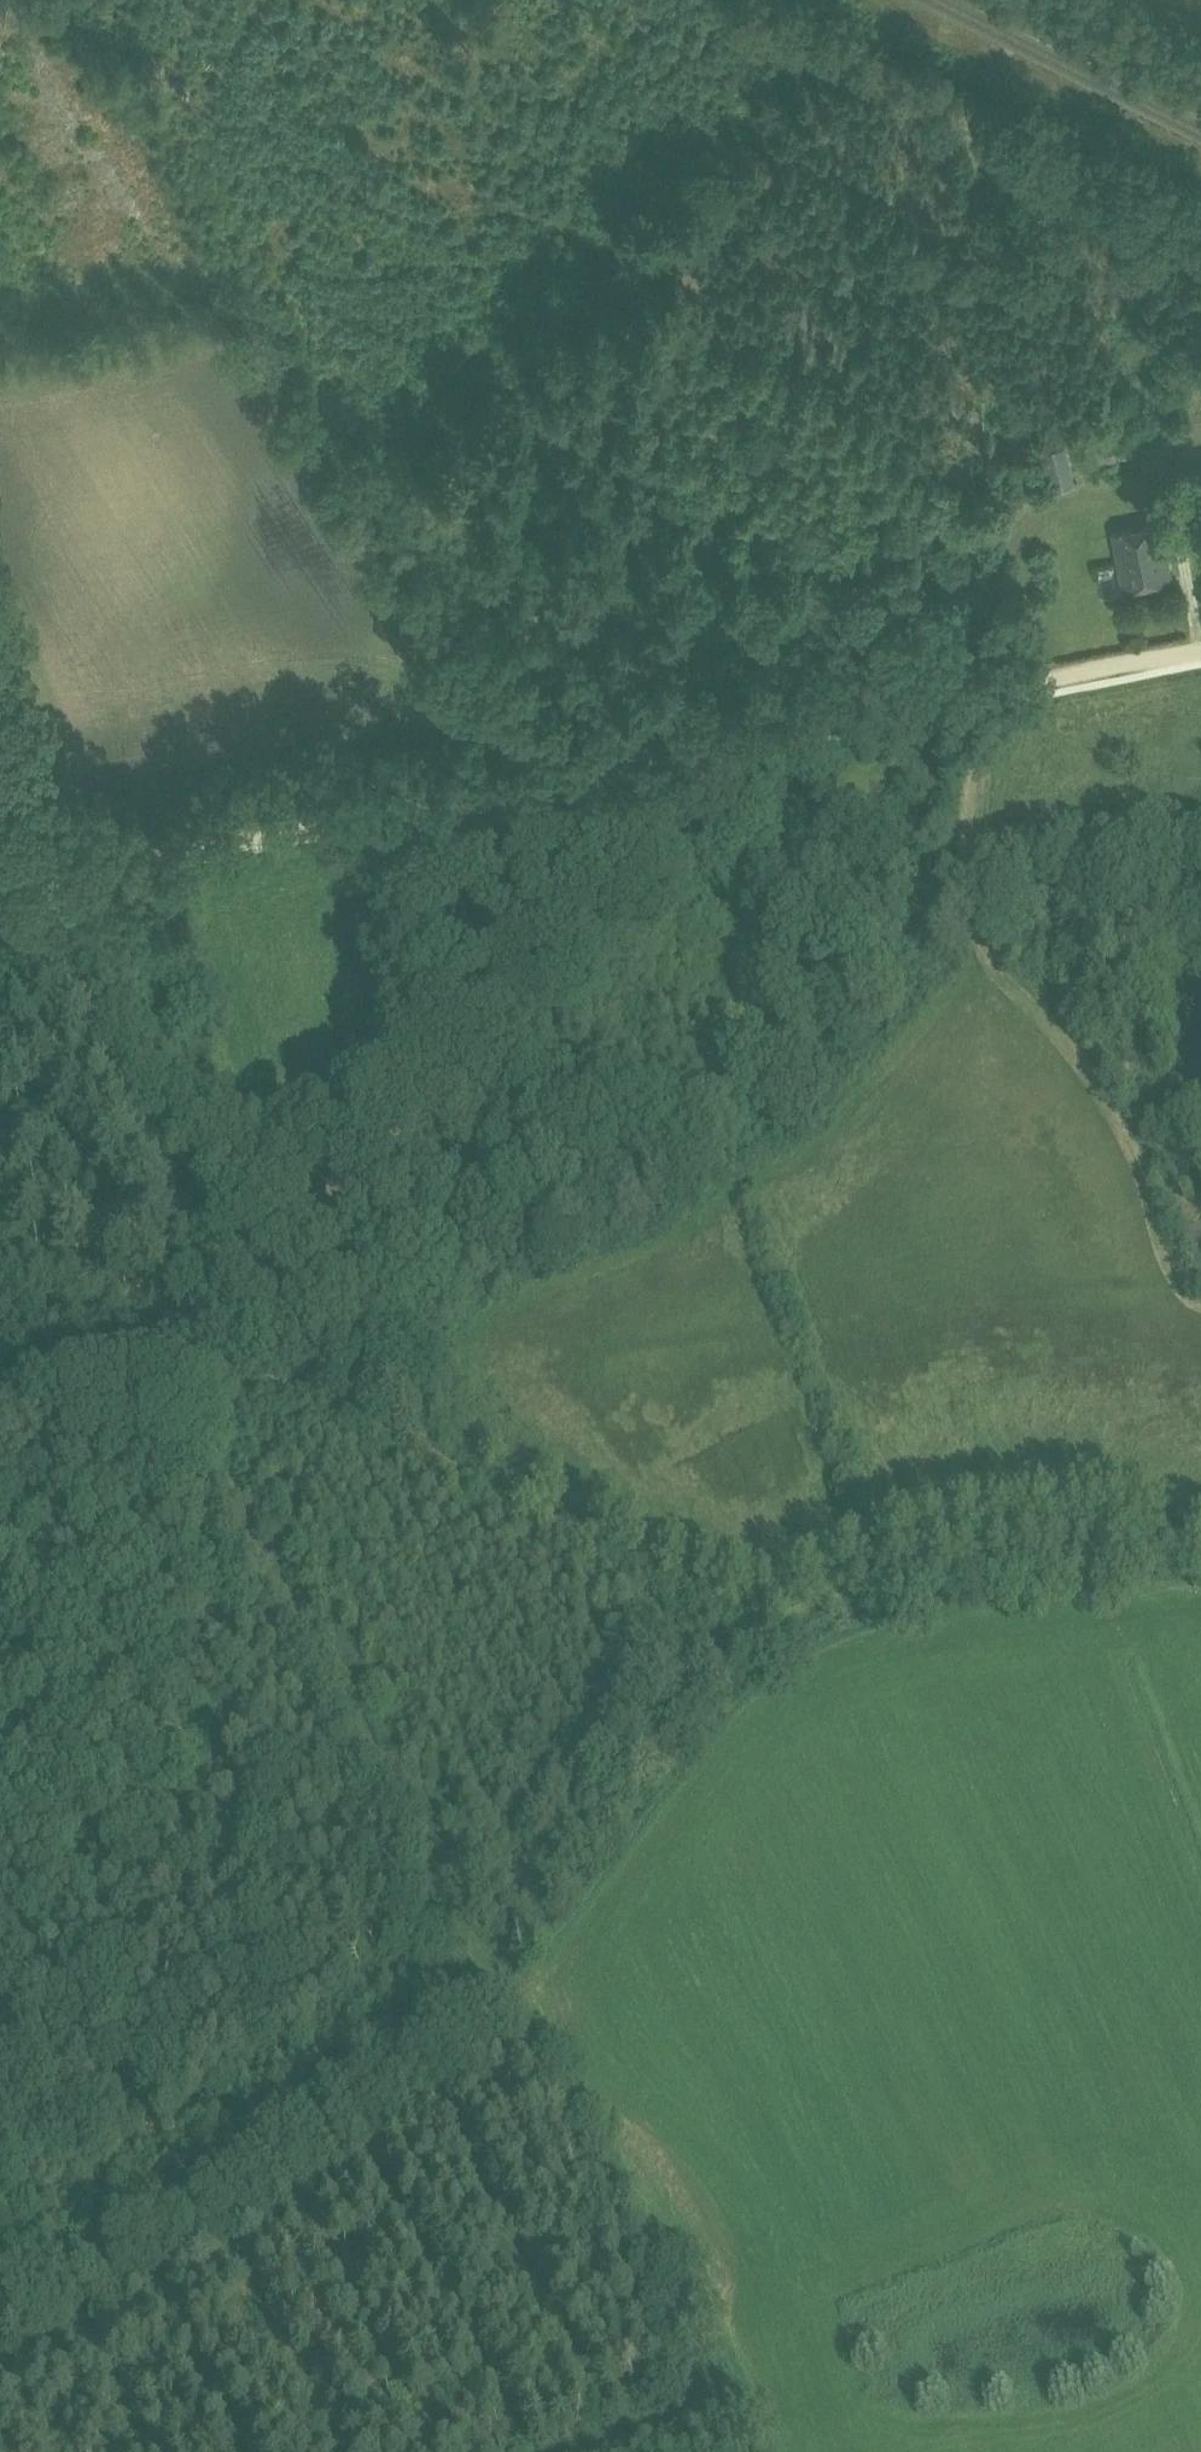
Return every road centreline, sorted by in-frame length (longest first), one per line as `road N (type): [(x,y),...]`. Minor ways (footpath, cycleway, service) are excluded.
road 1 (track): [(0,2333),(228,2209),(511,2027),(484,1955),(189,1396),(187,1353),(214,1306)]
road 2 (track): [(1200,650),(0,885)]
road 3 (track): [(1200,1538),(1128,1538),(956,1560),(770,1617),(700,1680),(524,1917),(484,1955)]
road 4 (track): [(213,1293),(148,1061),(86,881),(0,753)]
road 5 (track): [(199,1334),(0,1289)]
road 6 (track): [(1042,517),(1027,536),(1022,568),(1037,684)]

